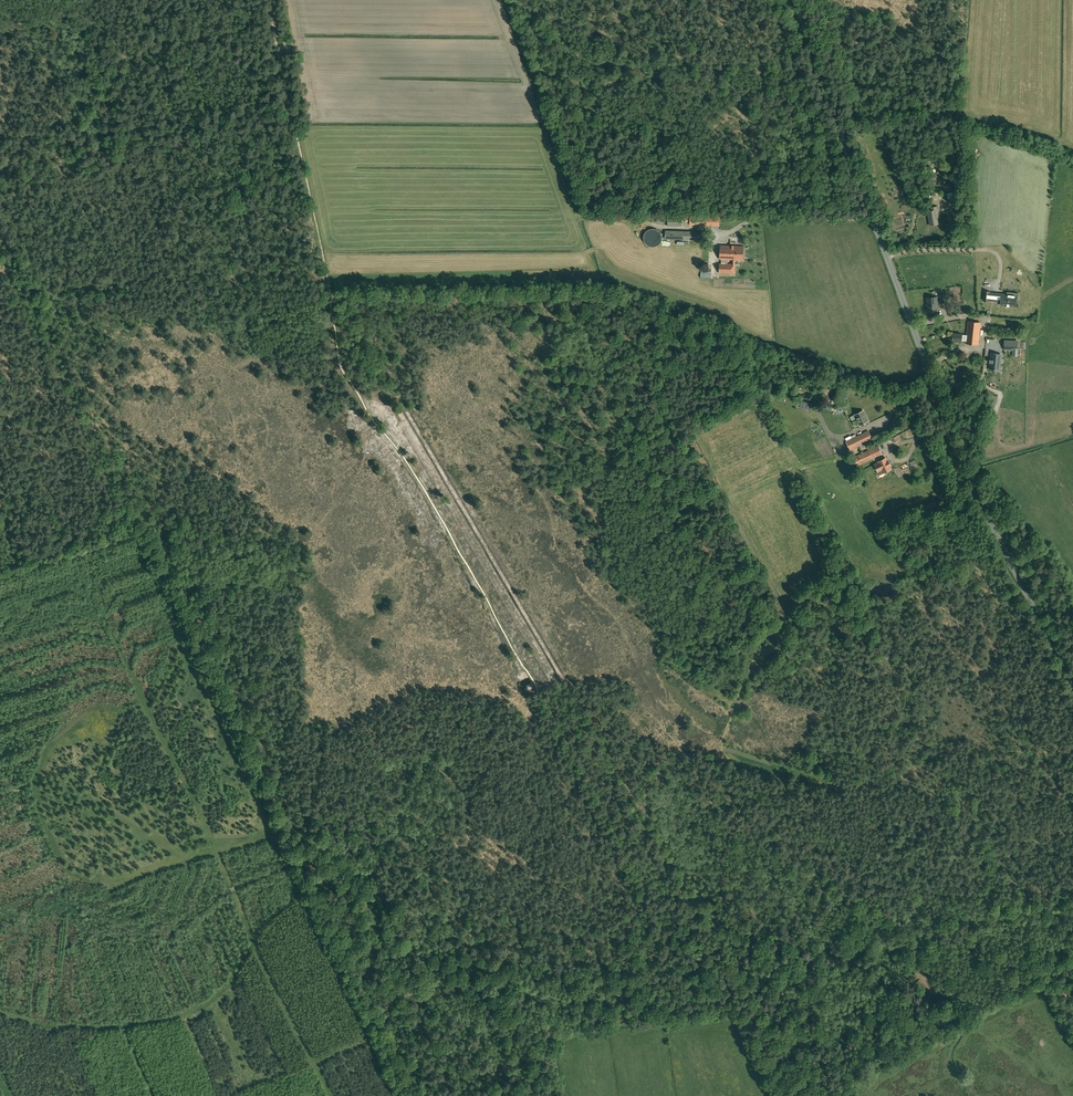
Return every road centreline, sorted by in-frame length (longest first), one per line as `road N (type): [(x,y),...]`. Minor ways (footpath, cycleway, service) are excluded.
road 1 (tertiary): [(1072,689),(972,487),(791,0)]

